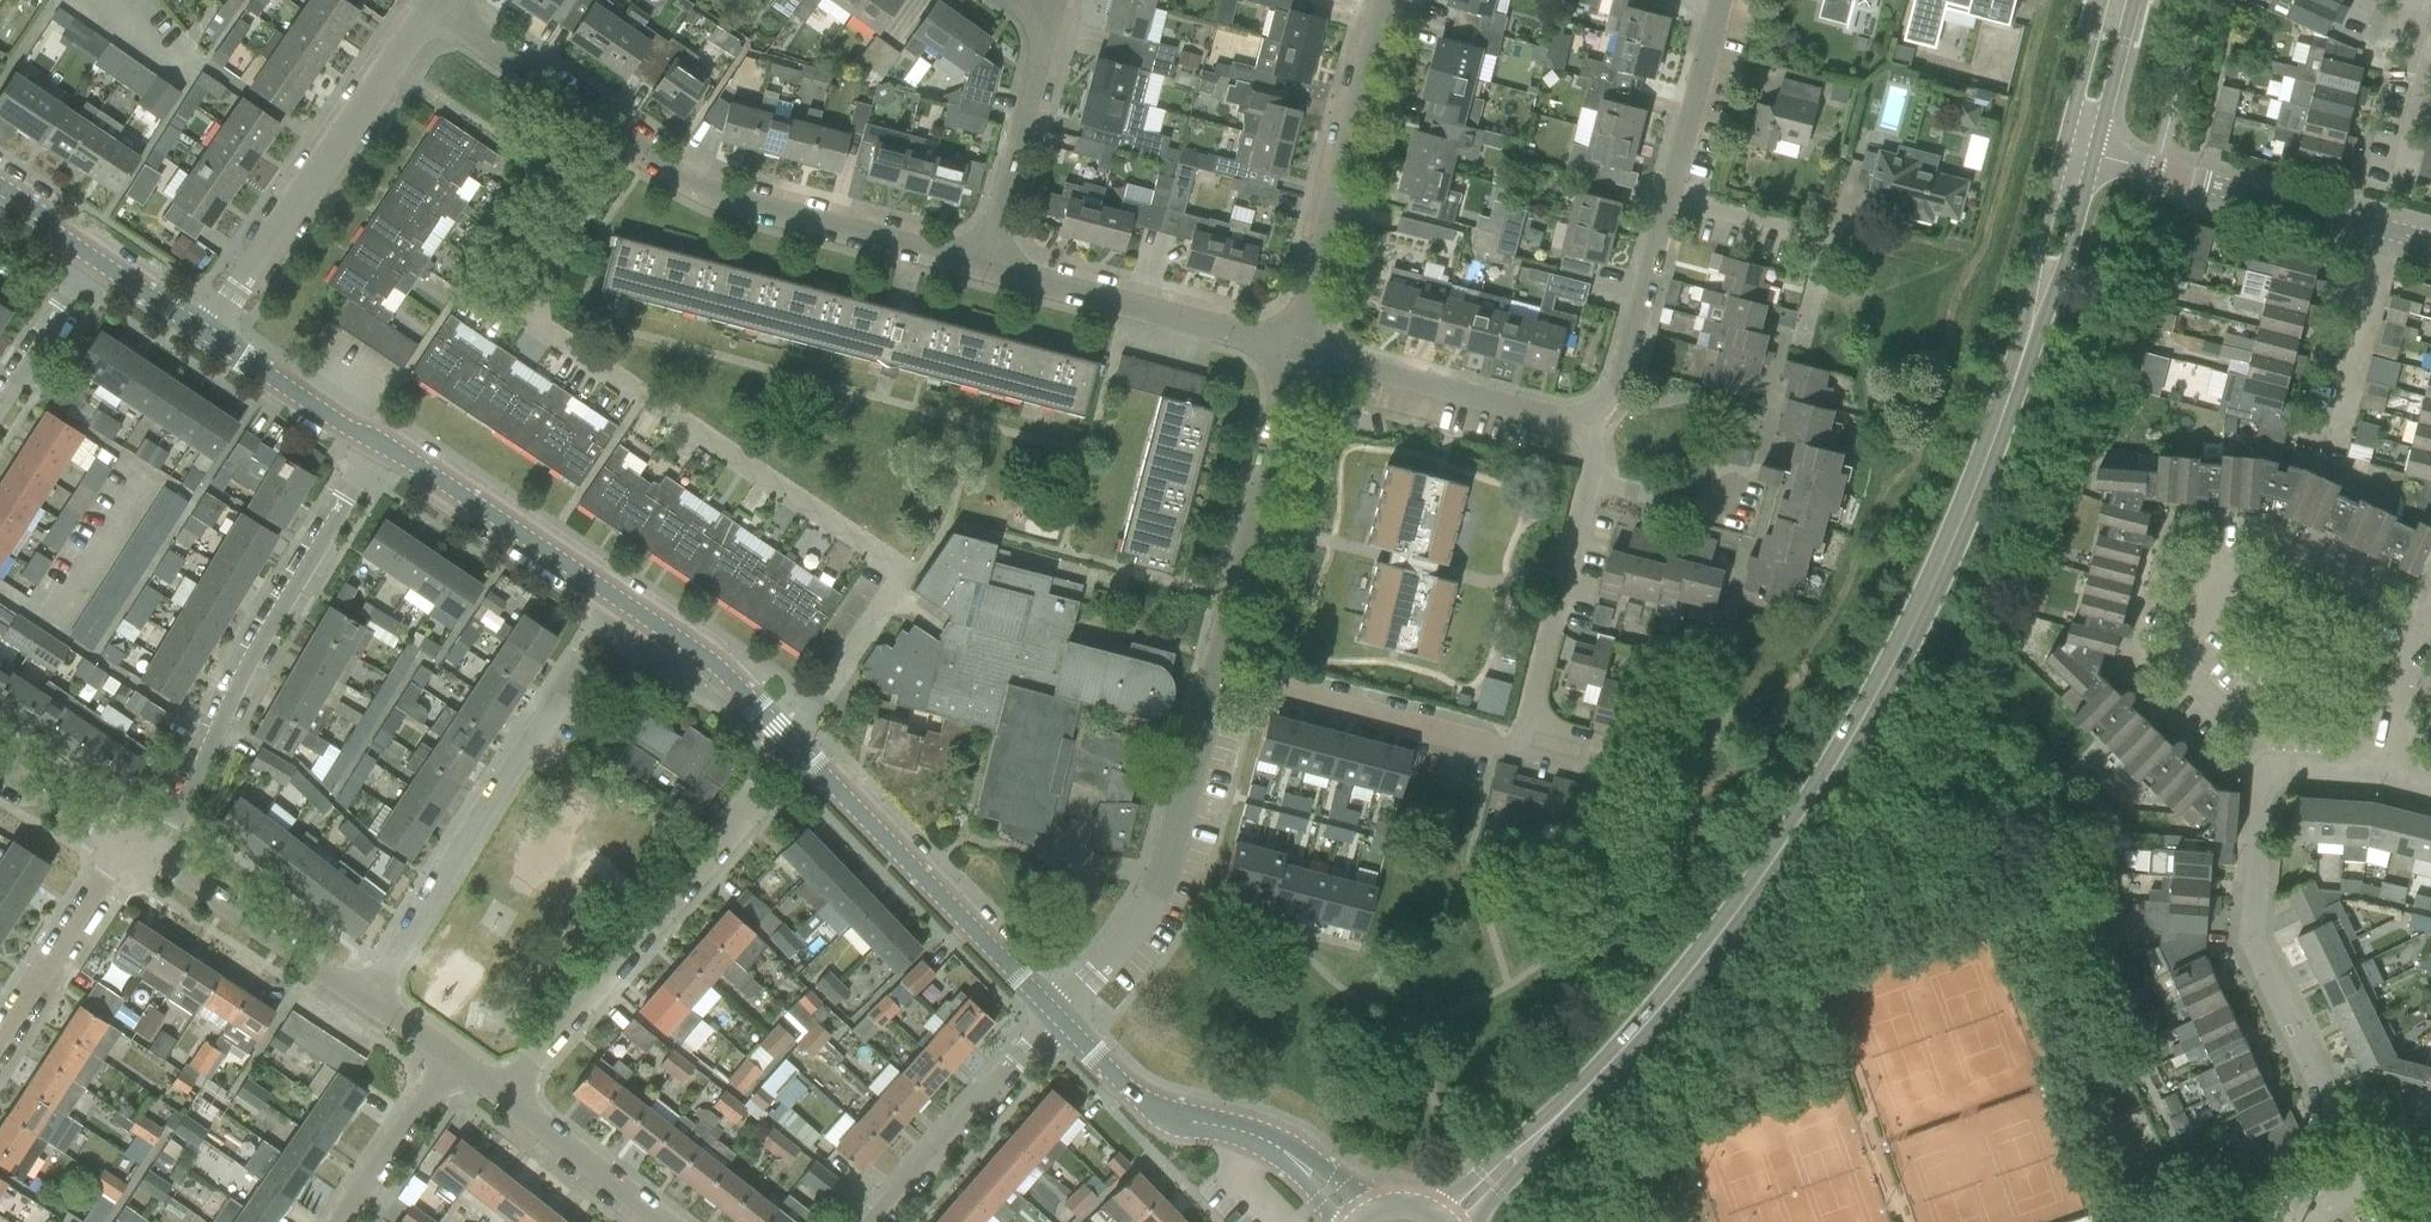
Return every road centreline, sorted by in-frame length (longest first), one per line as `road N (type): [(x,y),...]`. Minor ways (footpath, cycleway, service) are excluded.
road 1 (tertiary): [(1538,1138),(1669,1003),(1810,808),(1934,595),(2039,299)]
road 2 (residential): [(791,744),(898,594),(887,564),(542,326),(525,300),(631,143)]
road 3 (tertiary): [(791,744),(715,667),(390,448),(359,437)]
road 4 (residential): [(2257,763),(2265,813),(2249,938),(2337,1112),(2427,1221)]
road 5 (residential): [(131,850),(212,739),(359,437)]
road 6 (residential): [(2257,763),(2184,666),(2217,595),(2253,561),(2298,542),(2338,547),(2430,591)]
road 7 (residential): [(204,339),(438,14)]
road 8 (residential): [(1057,1019),(1159,901),(1219,674)]
road 9 (residential): [(370,1000),(582,674)]
road 10 (tertiary): [(1057,1019),(791,744)]
road 11 (residential): [(983,271),(706,197),(631,143)]
road 12 (residential): [(511,1099),(754,813)]
road 13 (residential): [(1294,354),(1388,0)]
road 14 (residential): [(1219,674),(1294,354)]
road 15 (residential): [(1532,754),(1219,674)]
road 16 (residential): [(1294,354),(983,271)]
road 17 (residential): [(1294,354),(1557,427),(1598,422)]
road 18 (residential): [(2381,233),(2093,161)]
road 19 (residential): [(370,1000),(131,850)]
road 20 (residential): [(1532,754),(1526,735),(1596,486)]
road 21 (residential): [(877,1221),(1057,1019)]
road 22 (residential): [(983,271),(1051,19)]
road 23 (residential): [(1802,329),(1820,256),(1814,239),(1671,199)]
road 24 (residential): [(1598,422),(1619,399),(1671,199)]
road 25 (residential): [(0,1047),(131,850)]
road 26 (residential): [(631,143),(438,14)]
road 27 (residential): [(2326,445),(2381,233)]
road 28 (tertiary): [(1229,1130),(1152,1107),(1057,1019)]
road 29 (residential): [(1671,199),(1726,0)]
road 30 (residential): [(663,1221),(511,1099)]
road 31 (residential): [(350,1221),(461,1065)]
road 32 (residential): [(2385,187),(2430,1)]
road 33 (tertiary): [(359,437),(204,339)]
road 34 (residential): [(1750,489),(1712,518),(1596,486)]
road 35 (tertiary): [(204,339),(63,248)]
road 36 (tertiary): [(2093,161),(2134,0)]
road 37 (residential): [(0,395),(63,248)]
road 38 (tertiary): [(2101,0),(2063,153)]
road 39 (residential): [(131,850),(0,774)]
road 40 (tertiary): [(2039,299),(2066,258),(2093,161)]
road 41 (tertiary): [(2063,153),(2040,247),(2039,299)]
road 42 (residential): [(2395,779),(2257,763)]
road 43 (residential): [(2395,779),(2430,649)]
road 44 (tertiary): [(1538,1138),(1499,1155),(1431,1209)]

